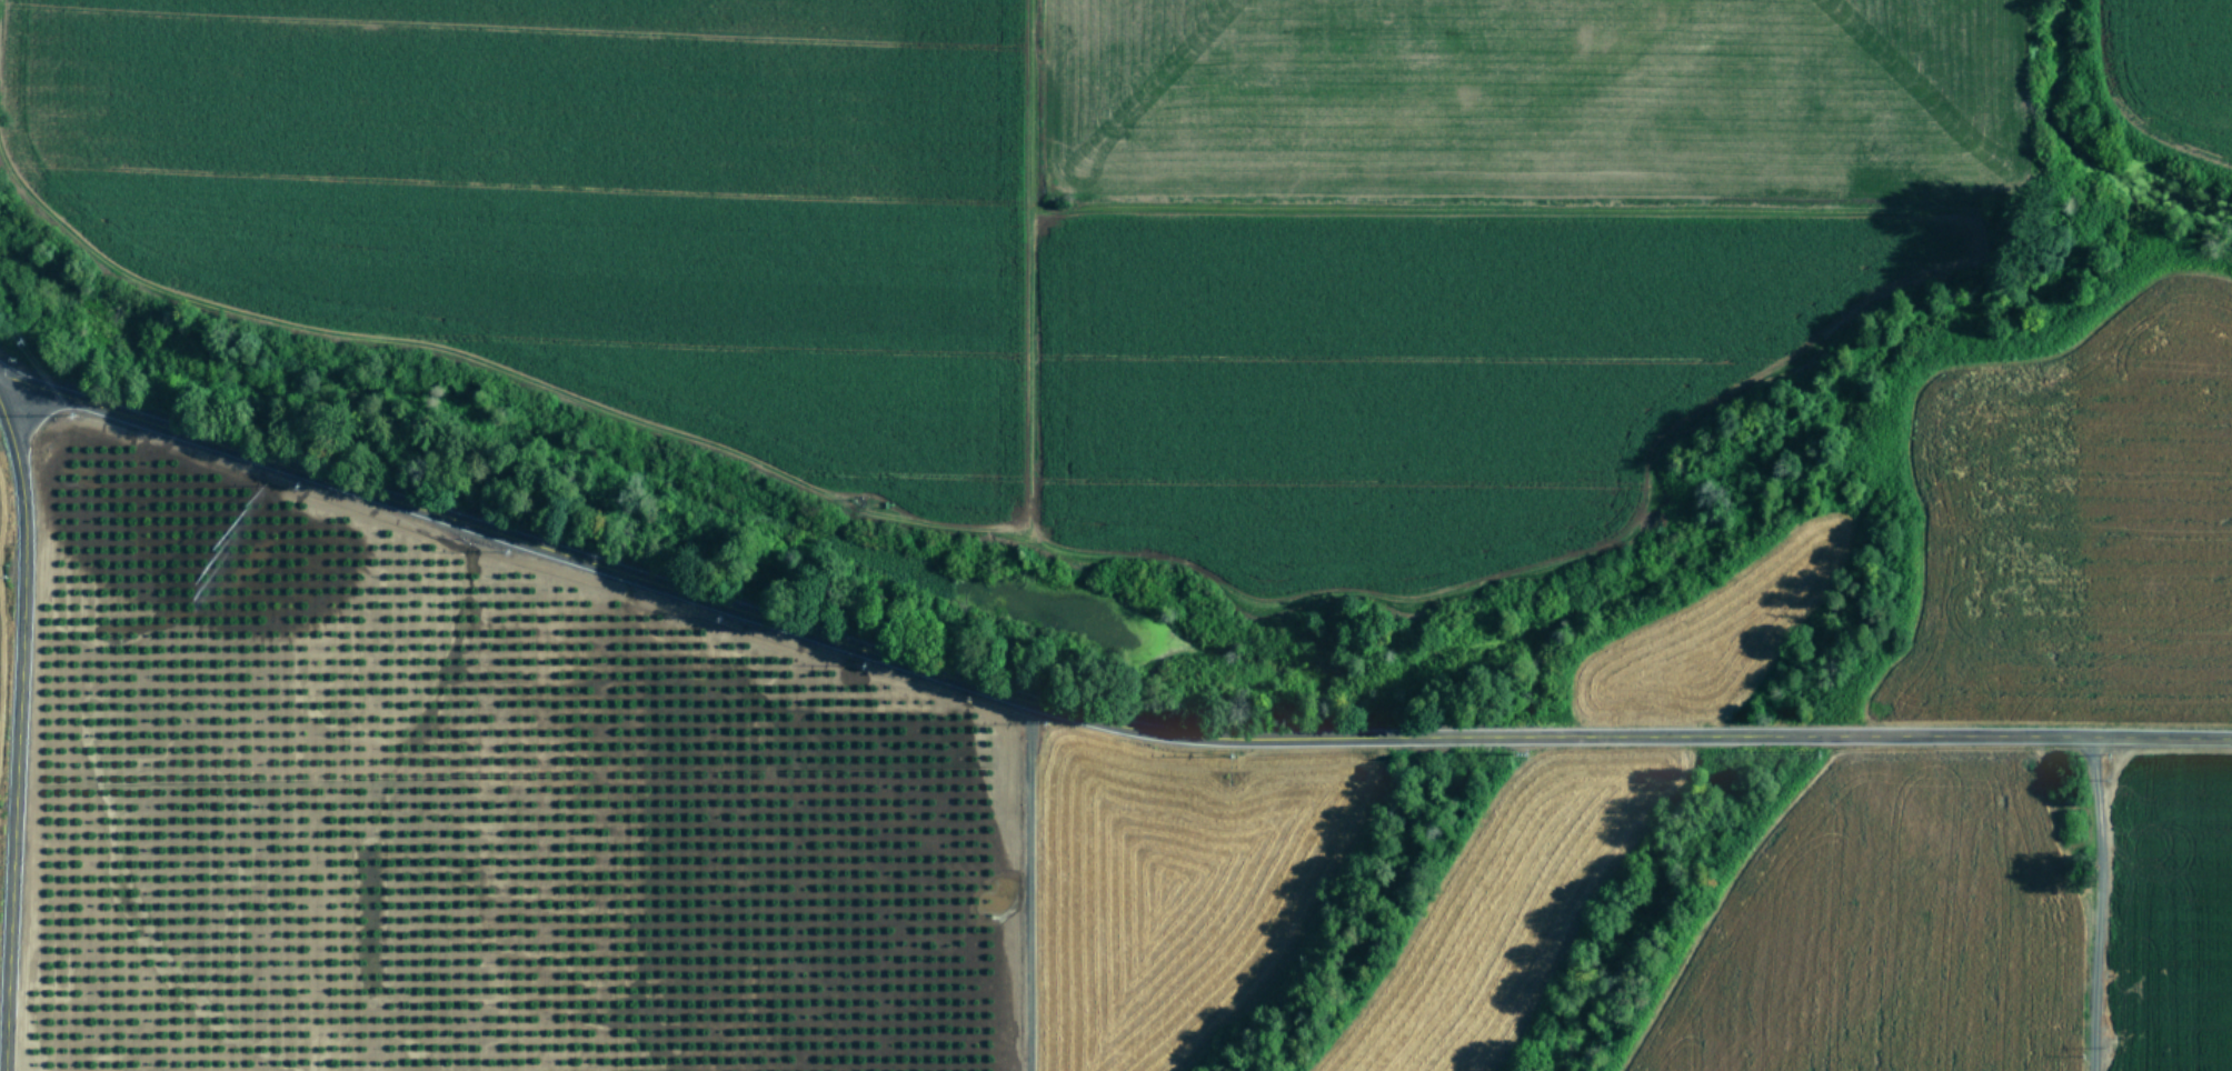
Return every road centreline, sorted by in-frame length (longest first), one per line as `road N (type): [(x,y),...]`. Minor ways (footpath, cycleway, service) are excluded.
road 1 (residential): [(2231,736),(1287,738),(1149,729),(992,689),(0,371)]
road 2 (residential): [(0,406),(23,516),(4,1070)]
road 3 (residential): [(2094,1070),(2104,852),(2094,734)]

